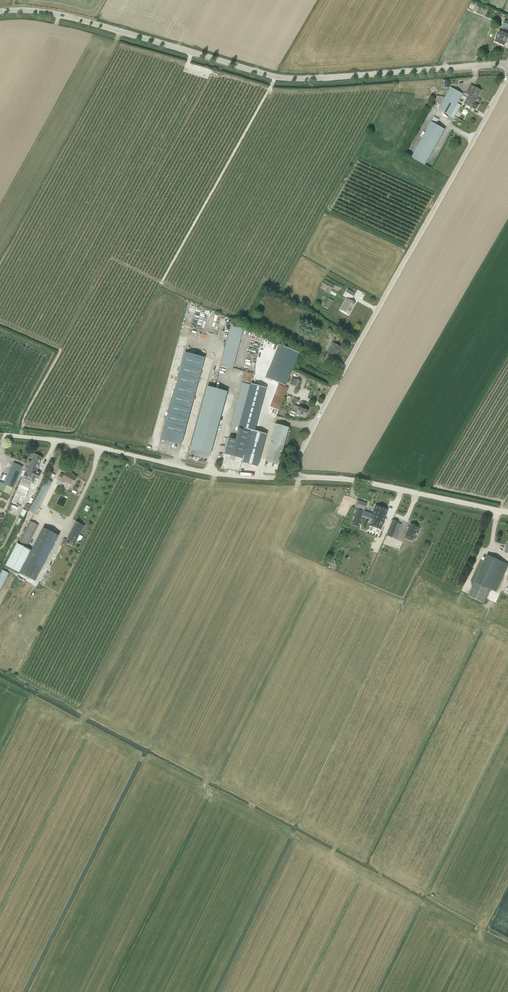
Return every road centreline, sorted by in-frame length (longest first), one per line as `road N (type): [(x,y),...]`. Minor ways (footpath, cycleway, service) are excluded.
road 1 (unclassified): [(507,63),(290,79),(70,17),(0,11)]
road 2 (unclassified): [(291,477),(507,73)]
road 3 (unclassified): [(291,477),(209,472),(0,435)]
road 4 (unclassified): [(507,513),(357,481),(291,477)]

